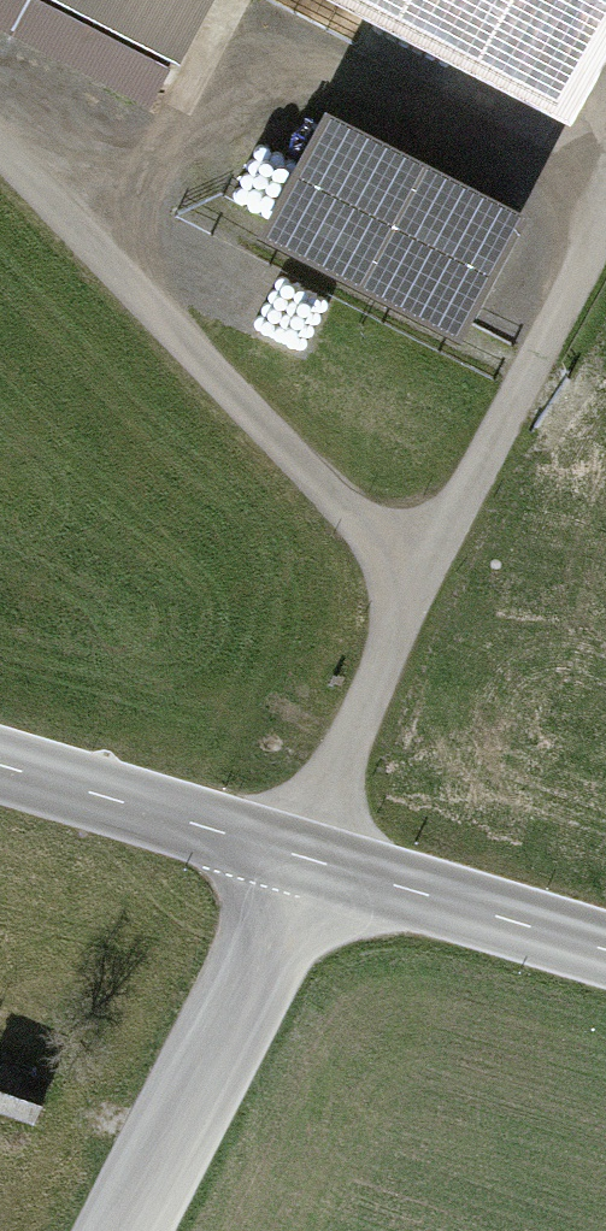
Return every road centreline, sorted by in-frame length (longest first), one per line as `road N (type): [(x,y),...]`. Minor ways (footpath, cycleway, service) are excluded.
road 1 (track): [(89,1230),(419,585),(0,155)]
road 2 (tertiary): [(0,766),(605,951)]
road 3 (track): [(605,217),(419,585)]

